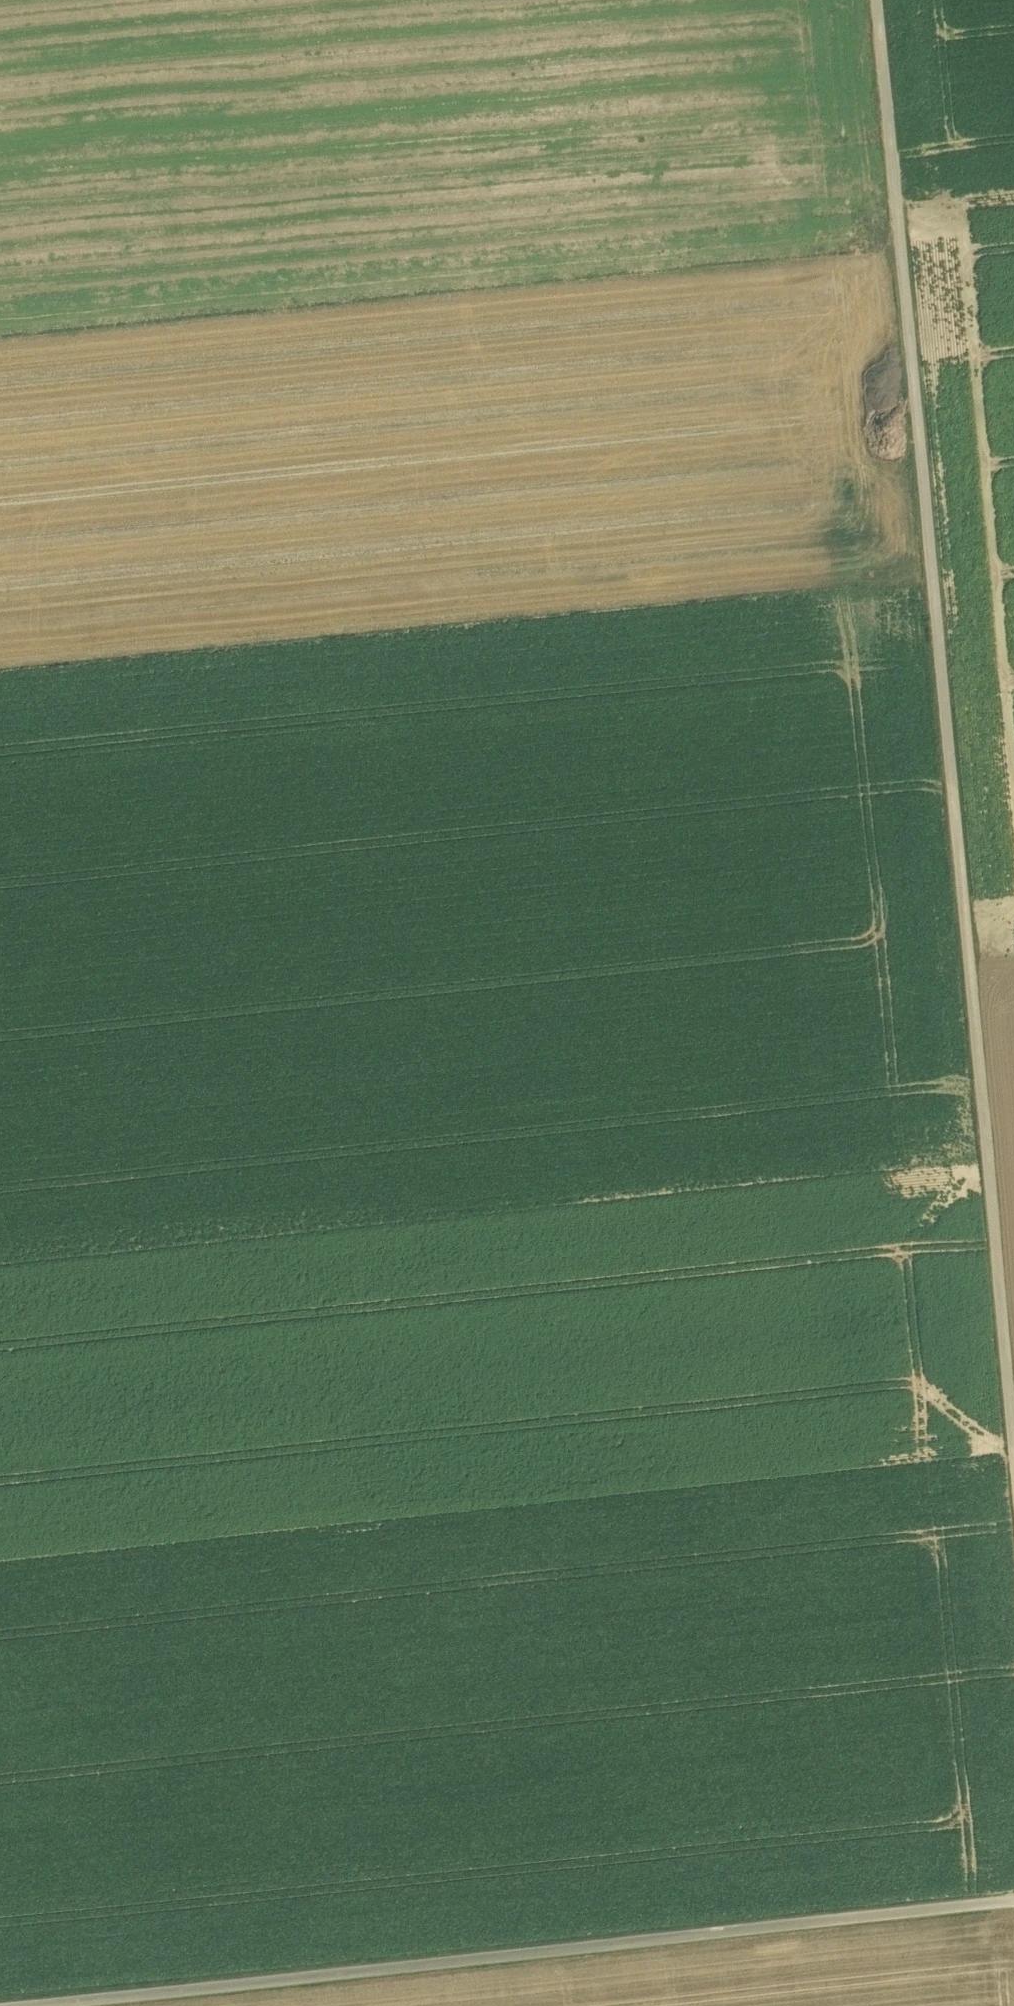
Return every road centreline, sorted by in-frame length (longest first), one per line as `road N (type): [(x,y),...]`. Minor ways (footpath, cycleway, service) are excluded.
road 1 (track): [(1013,1438),(877,0)]
road 2 (track): [(1013,1901),(29,2005)]

